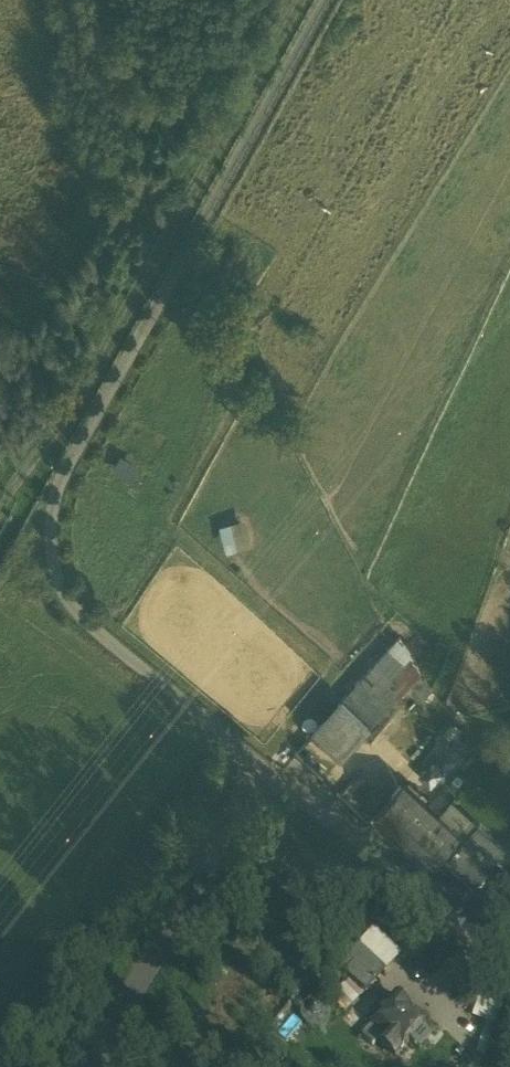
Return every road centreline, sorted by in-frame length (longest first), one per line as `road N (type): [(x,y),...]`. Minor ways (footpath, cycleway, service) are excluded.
road 1 (track): [(328,0),(59,483),(49,534),(61,589),(79,612),(255,761)]
road 2 (residential): [(97,1066),(255,761),(472,944)]

